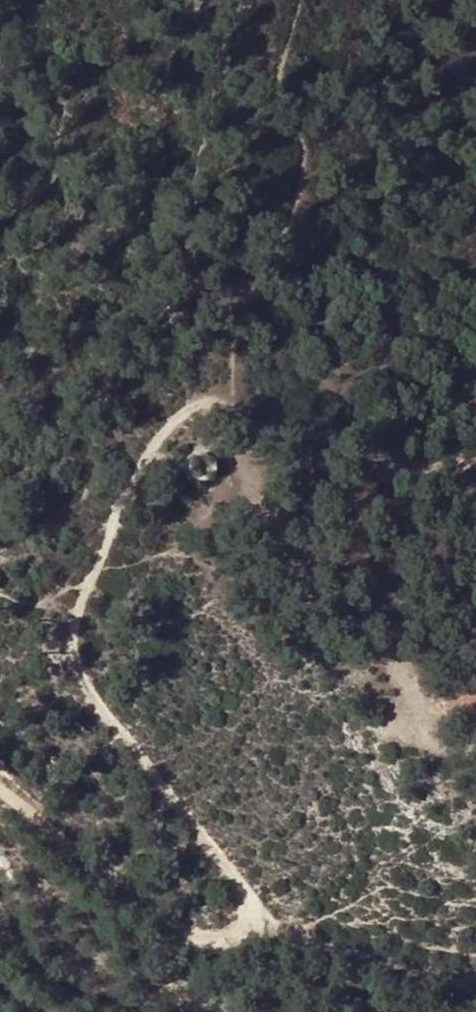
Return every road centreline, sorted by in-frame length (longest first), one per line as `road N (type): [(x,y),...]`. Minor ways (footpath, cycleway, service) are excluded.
road 1 (track): [(0,835),(120,902),(212,917),(255,885),(56,658),(102,536),(158,438),(211,471),(368,631)]
road 2 (track): [(475,453),(410,467),(209,406),(158,438)]

